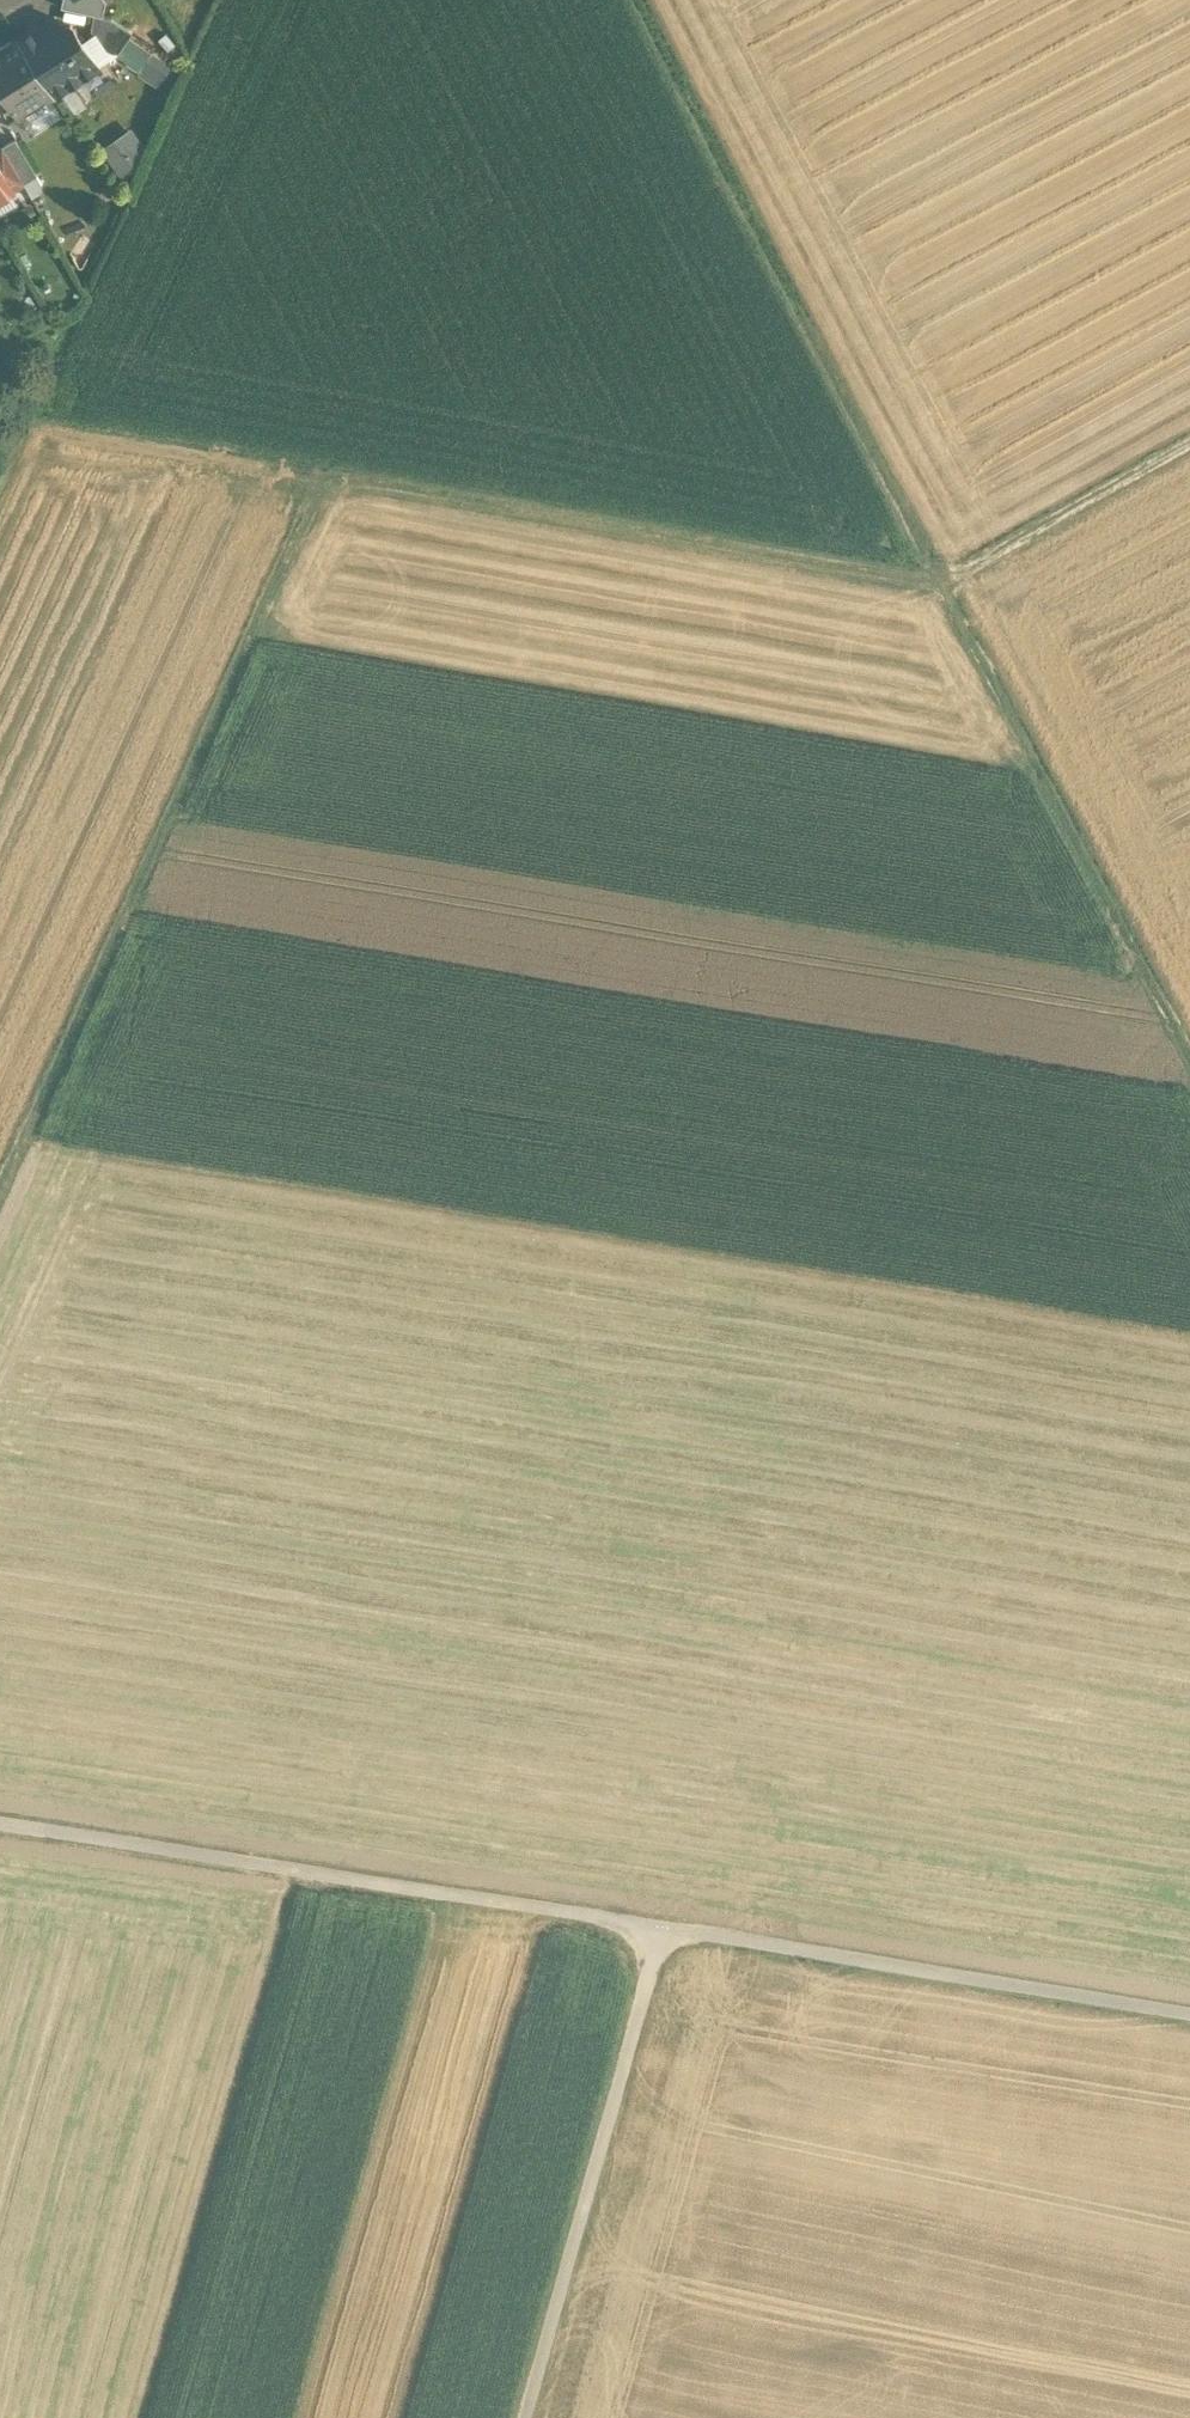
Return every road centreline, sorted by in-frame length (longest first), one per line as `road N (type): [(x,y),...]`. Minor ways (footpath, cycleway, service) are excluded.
road 1 (track): [(1189,2017),(0,1827)]
road 2 (track): [(938,586),(0,411)]
road 3 (track): [(330,473),(0,1195)]
road 4 (track): [(938,586),(630,0)]
road 5 (track): [(1189,1065),(938,586)]
road 6 (track): [(663,1929),(525,2417)]
road 7 (track): [(938,586),(1189,447)]

